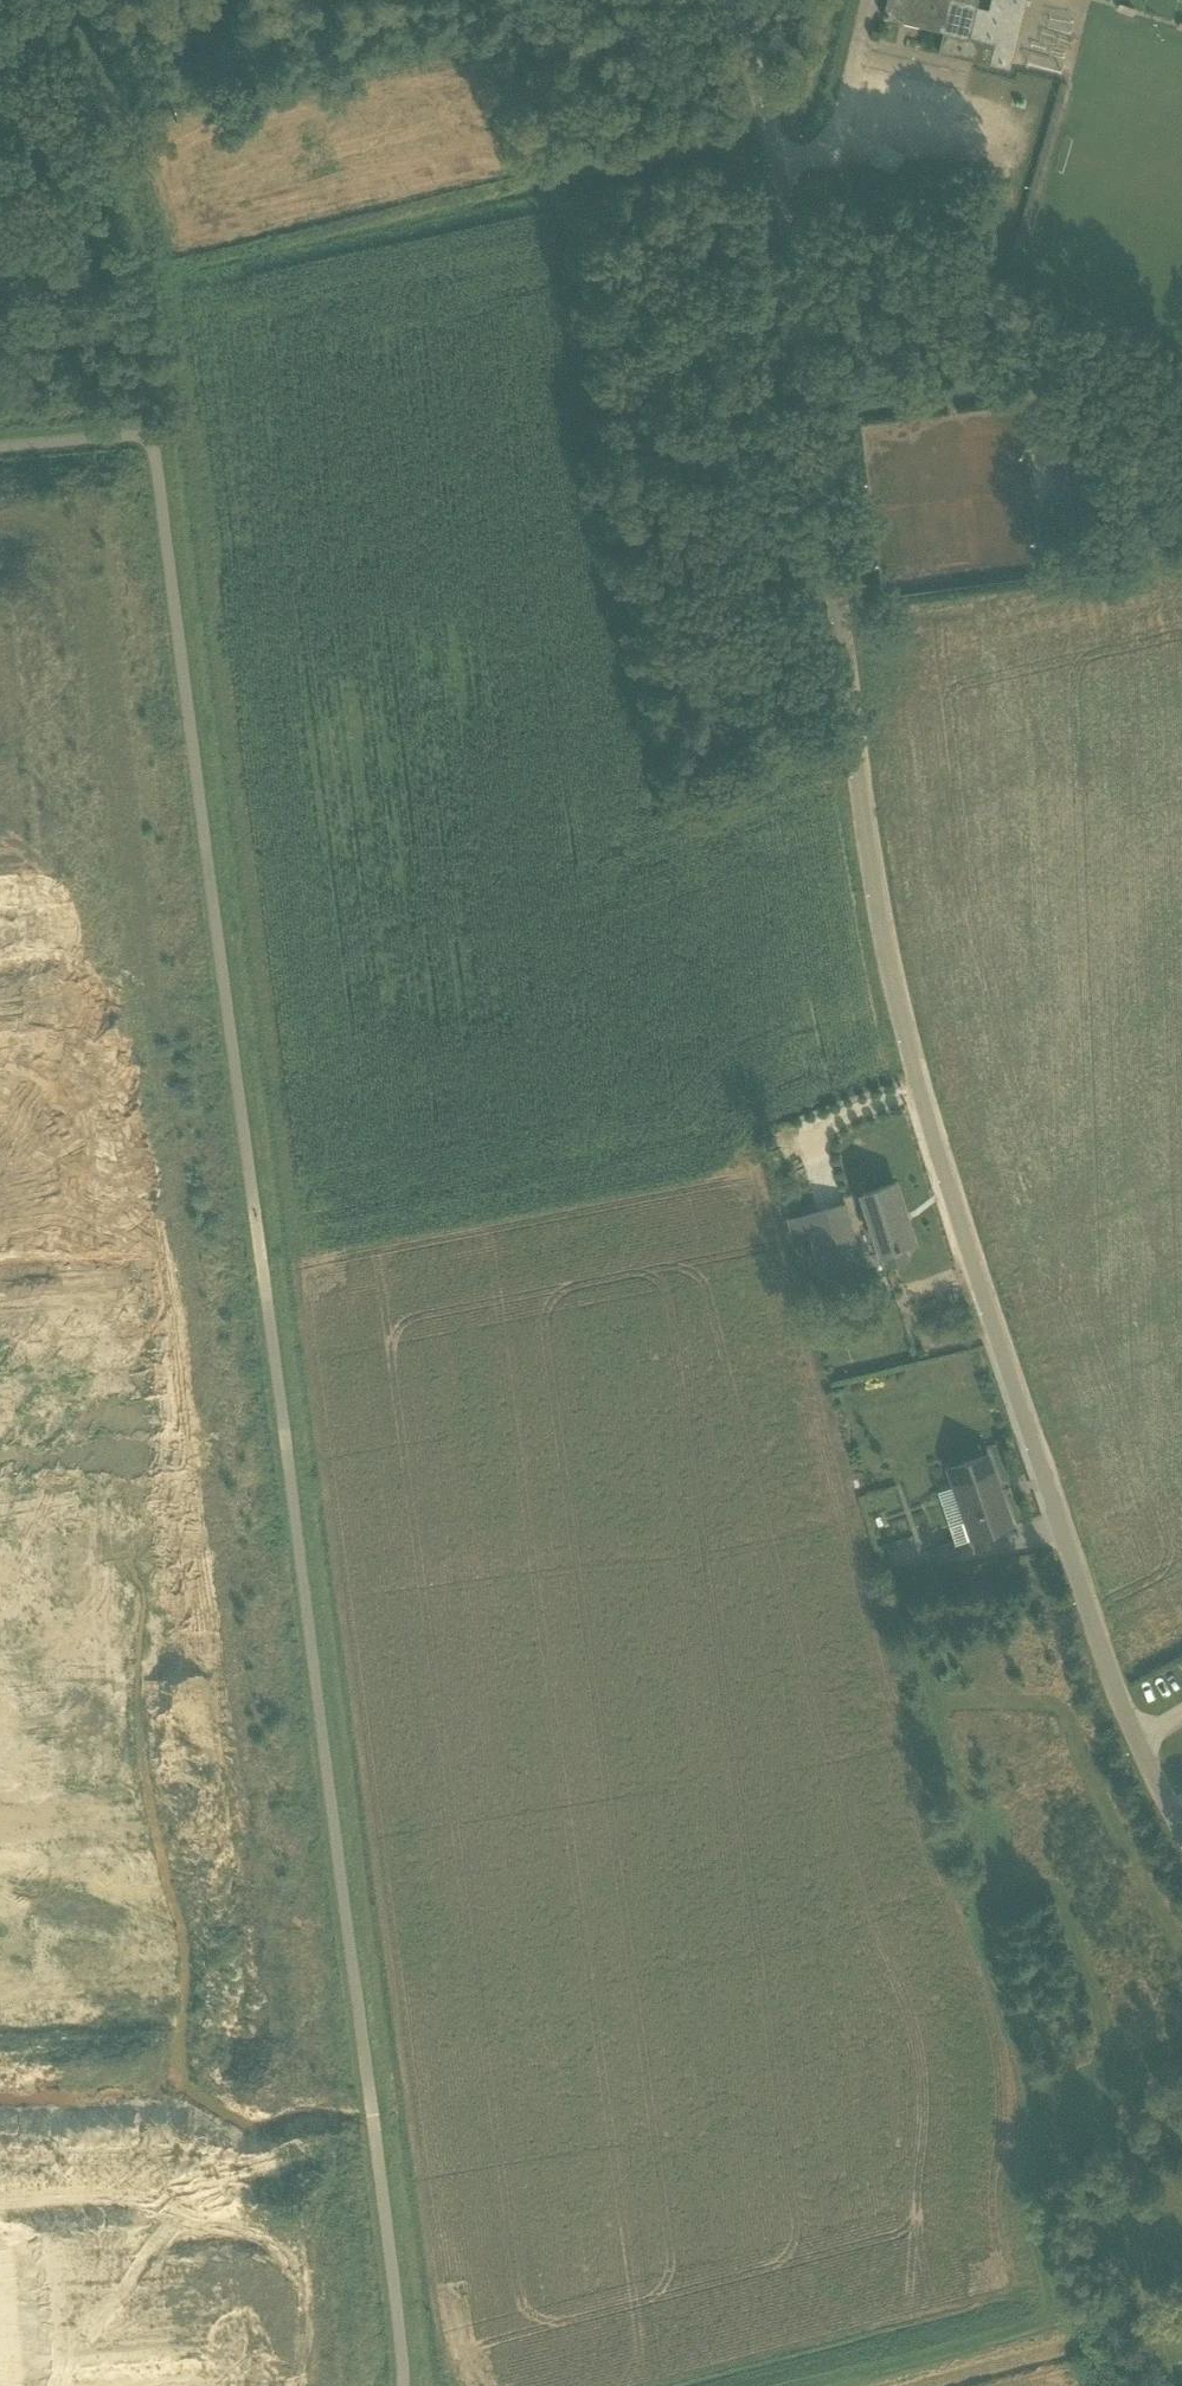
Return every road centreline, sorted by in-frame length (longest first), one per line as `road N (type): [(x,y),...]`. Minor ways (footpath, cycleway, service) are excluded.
road 1 (tertiary): [(1181,1814),(1115,1689),(927,1130),(878,932),(780,164),(720,0)]

